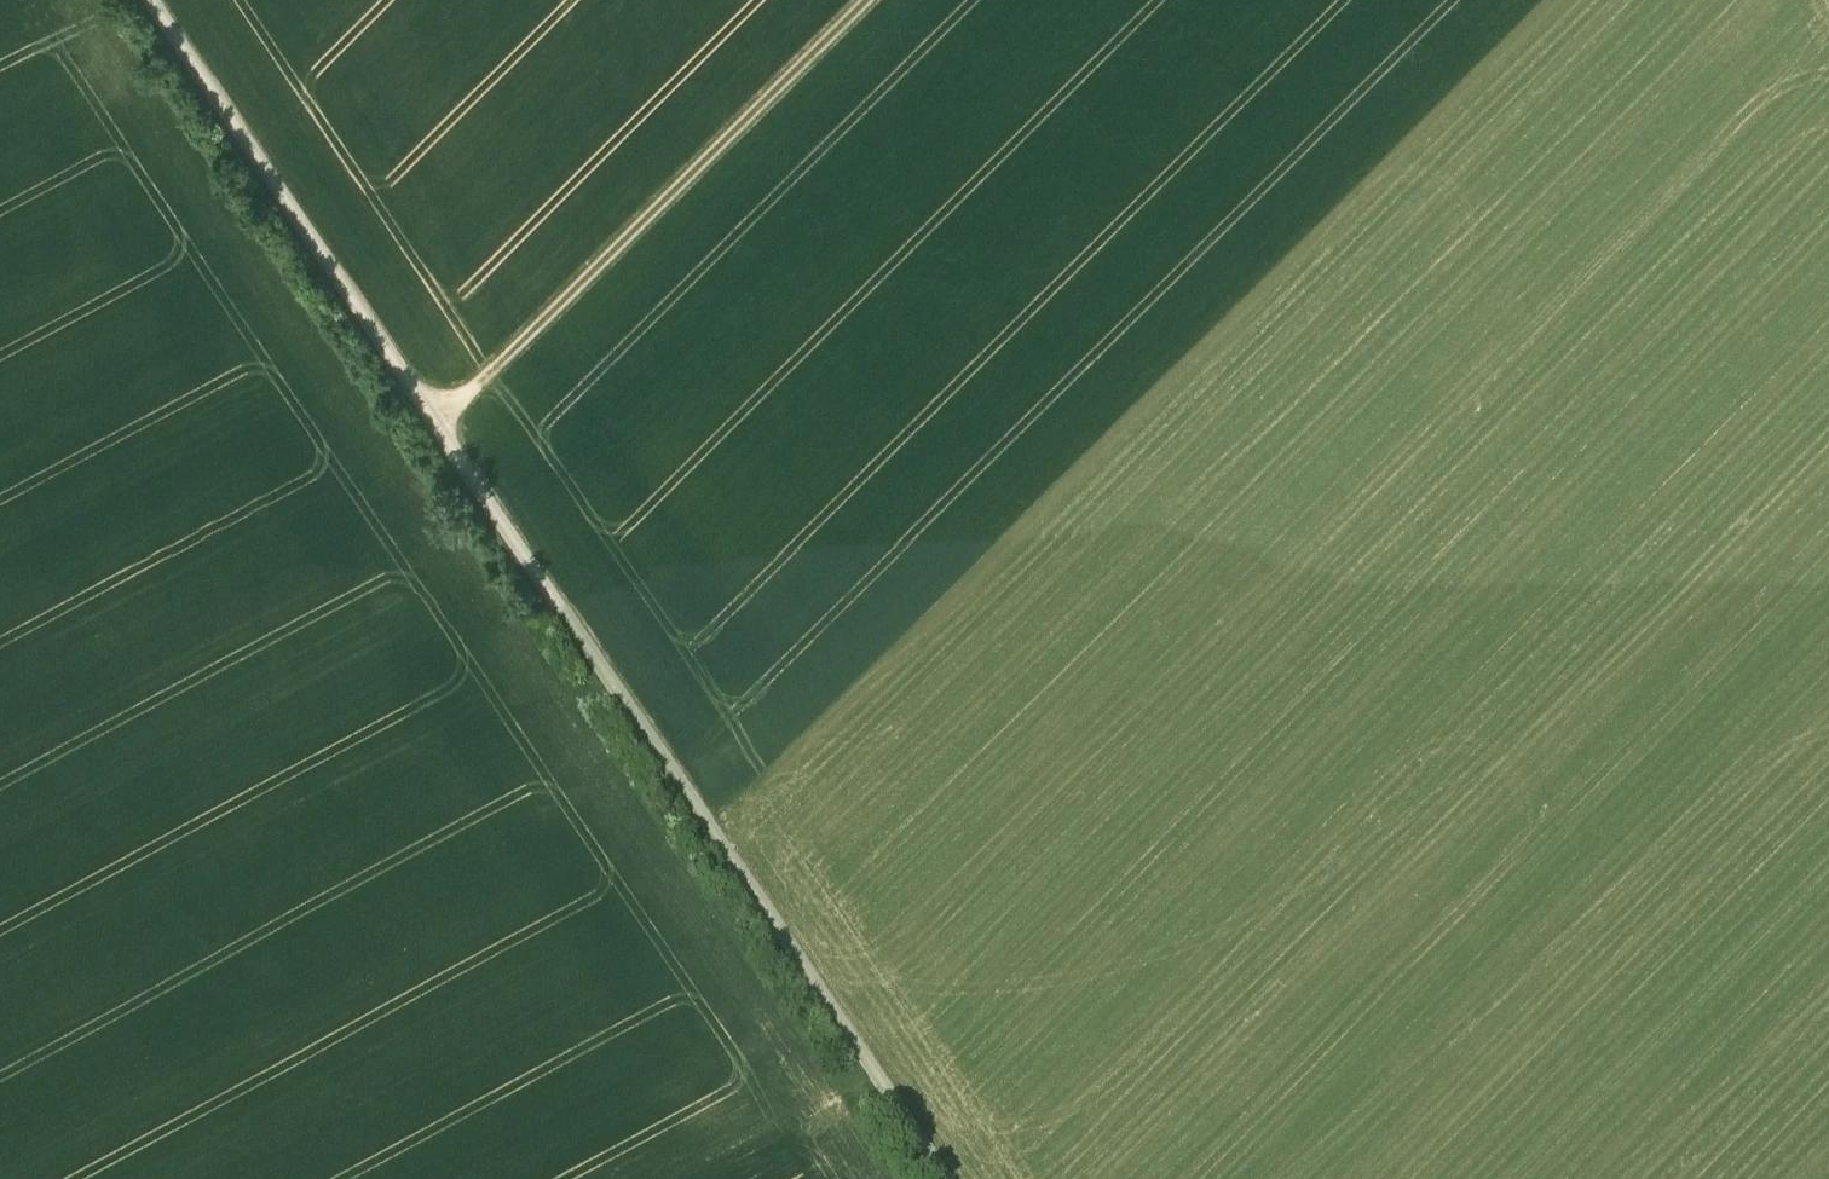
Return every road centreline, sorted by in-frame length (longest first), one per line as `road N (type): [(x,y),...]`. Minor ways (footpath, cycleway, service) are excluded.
road 1 (track): [(147,0),(956,1178)]
road 2 (track): [(428,416),(855,0)]

